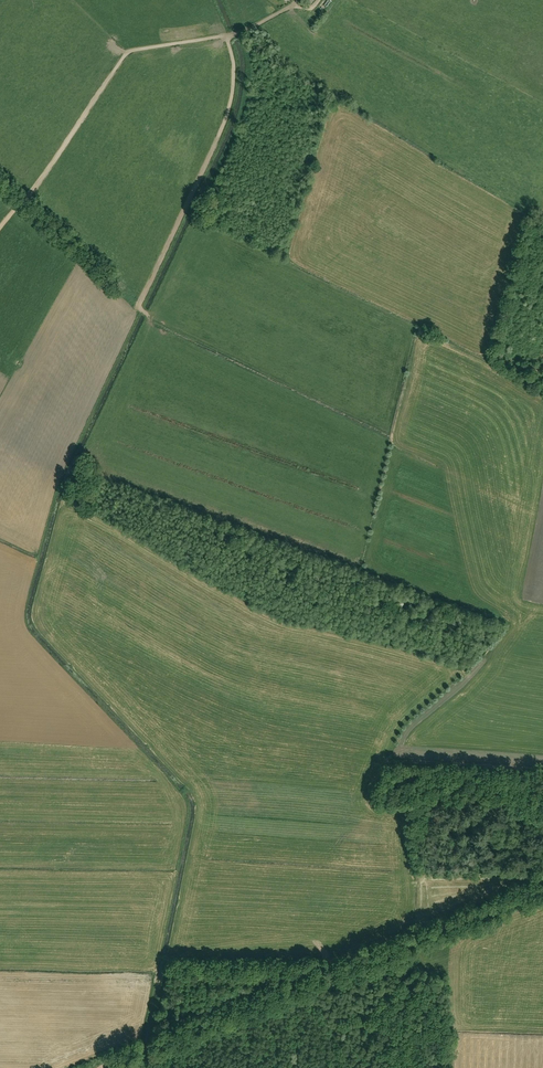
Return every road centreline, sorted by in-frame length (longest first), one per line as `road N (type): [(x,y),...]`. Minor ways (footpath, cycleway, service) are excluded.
road 1 (track): [(542,887),(88,1067)]

